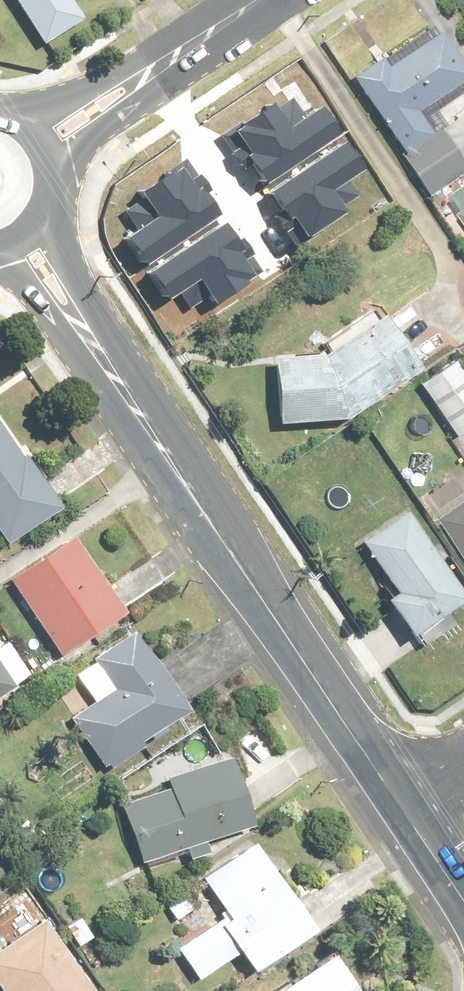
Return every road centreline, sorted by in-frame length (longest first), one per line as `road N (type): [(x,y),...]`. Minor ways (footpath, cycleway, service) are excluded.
road 1 (tertiary): [(41,252),(255,590),(402,806)]
road 2 (tertiary): [(70,133),(268,0)]
road 3 (tertiary): [(70,133),(81,158),(77,211),(41,252)]

